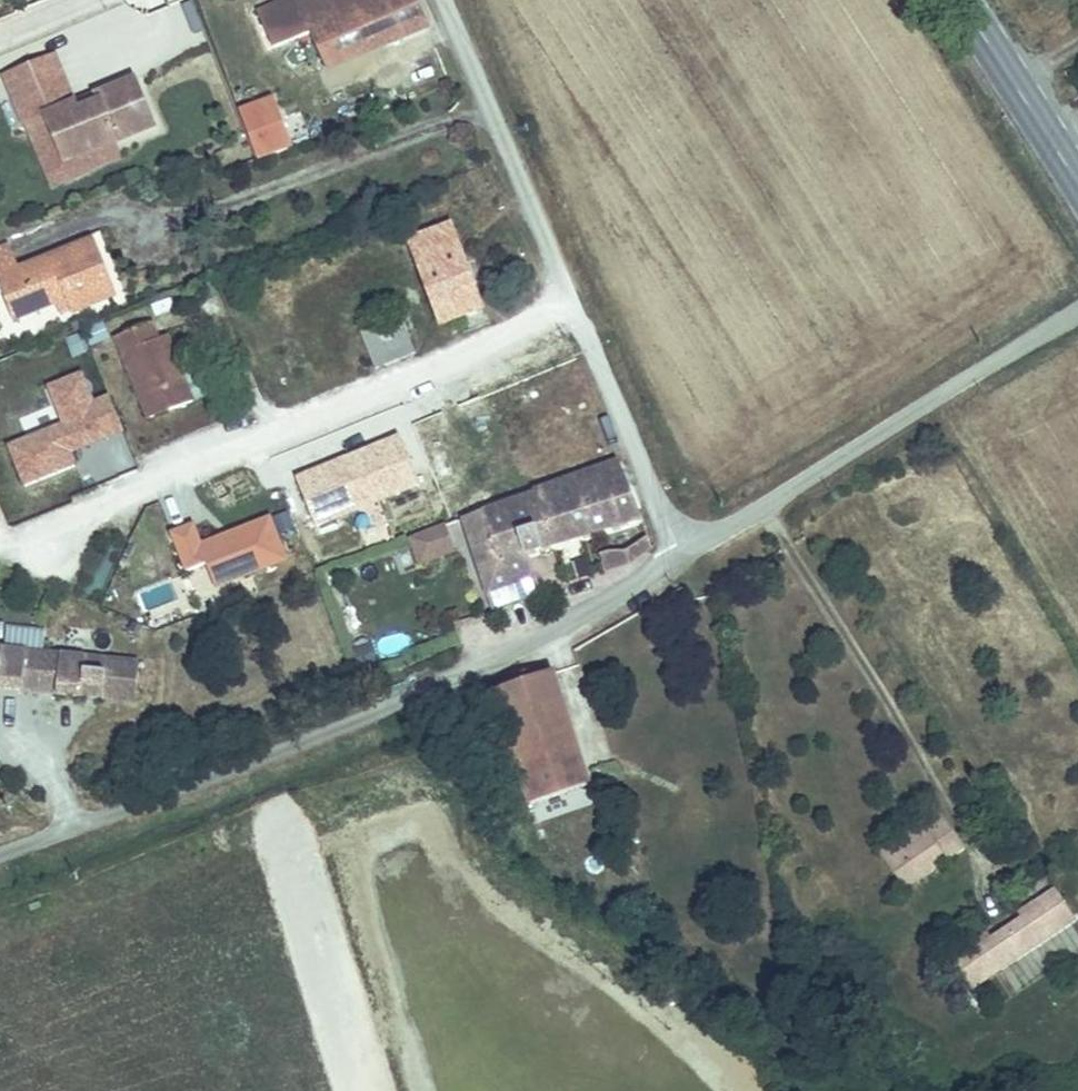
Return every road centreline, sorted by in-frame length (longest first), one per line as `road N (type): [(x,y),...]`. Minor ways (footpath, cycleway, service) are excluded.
road 1 (unclassified): [(0,854),(352,721),(532,636),(695,541)]
road 2 (residential): [(695,541),(671,522),(643,476),(444,0)]
road 3 (unclassified): [(695,541),(764,507),(1077,310)]
road 4 (secondary): [(1077,187),(953,0)]

